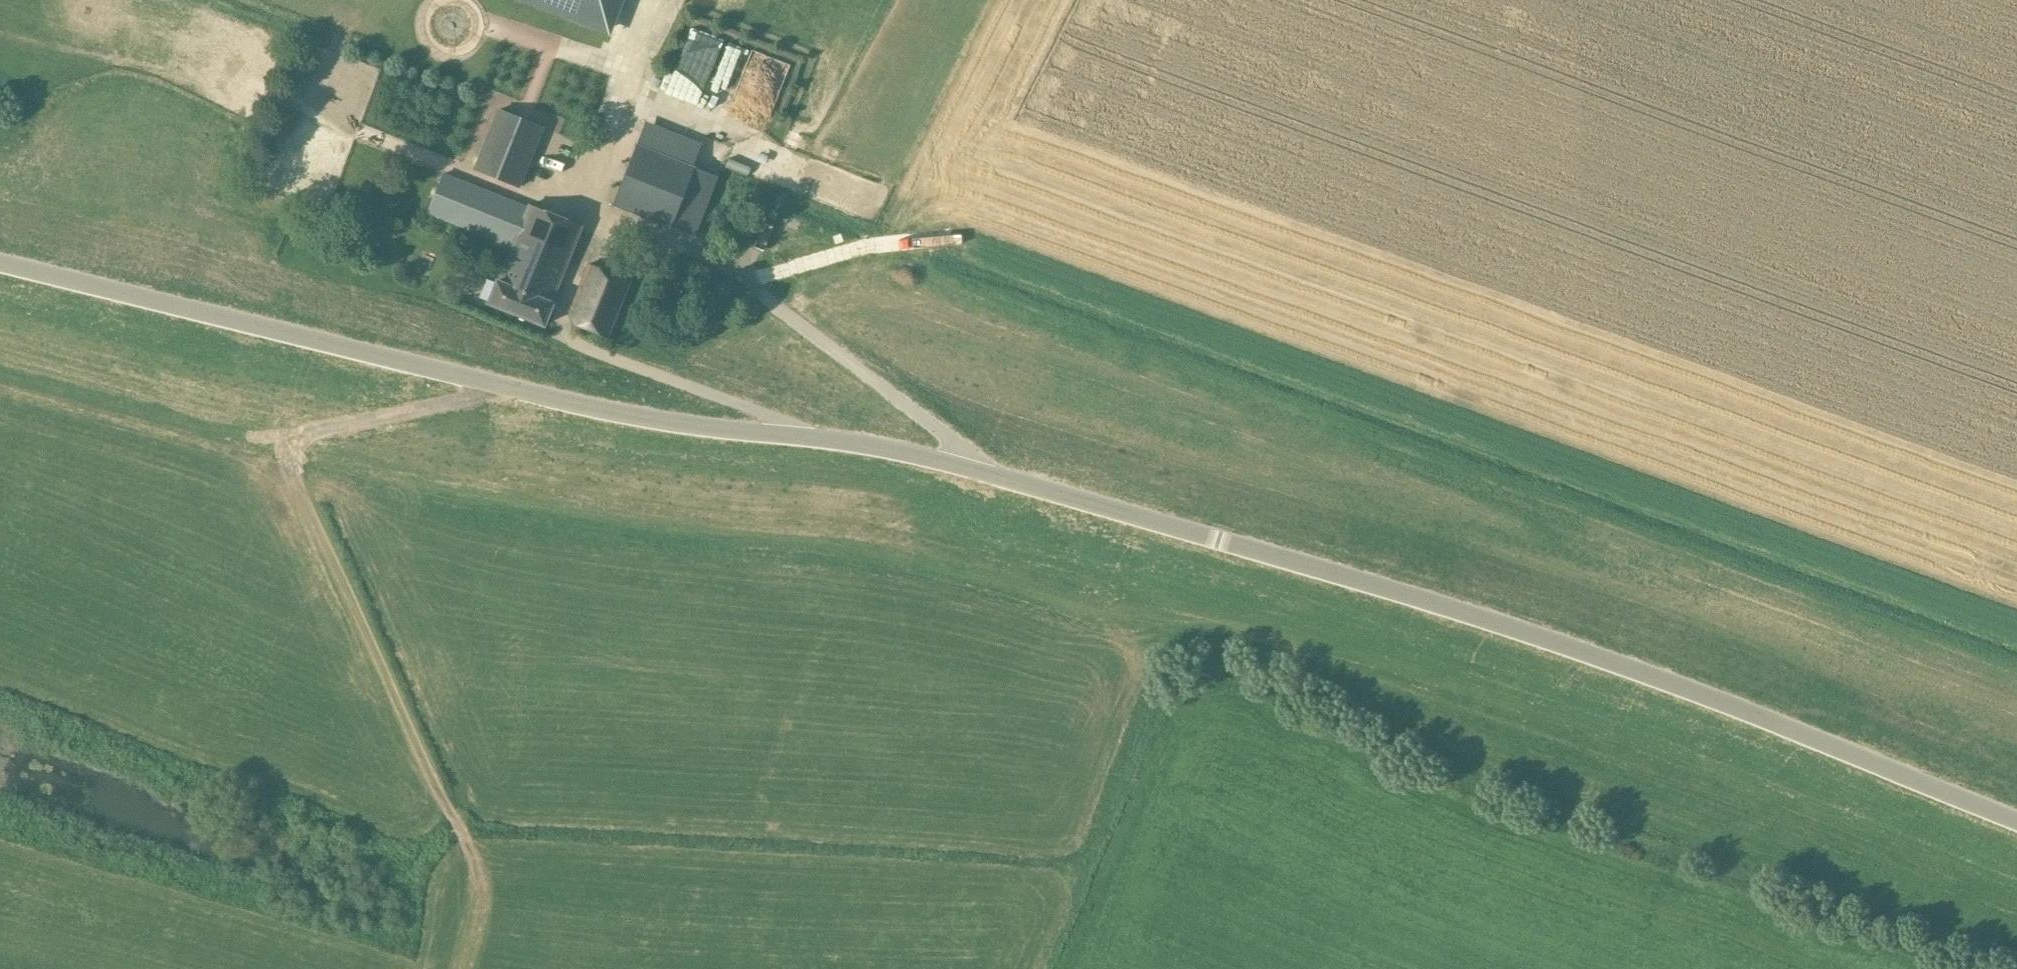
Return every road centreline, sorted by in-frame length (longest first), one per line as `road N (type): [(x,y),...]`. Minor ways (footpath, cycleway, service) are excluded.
road 1 (unclassified): [(2016,824),(1781,727),(1488,626),(940,464),(550,389),(0,262)]

